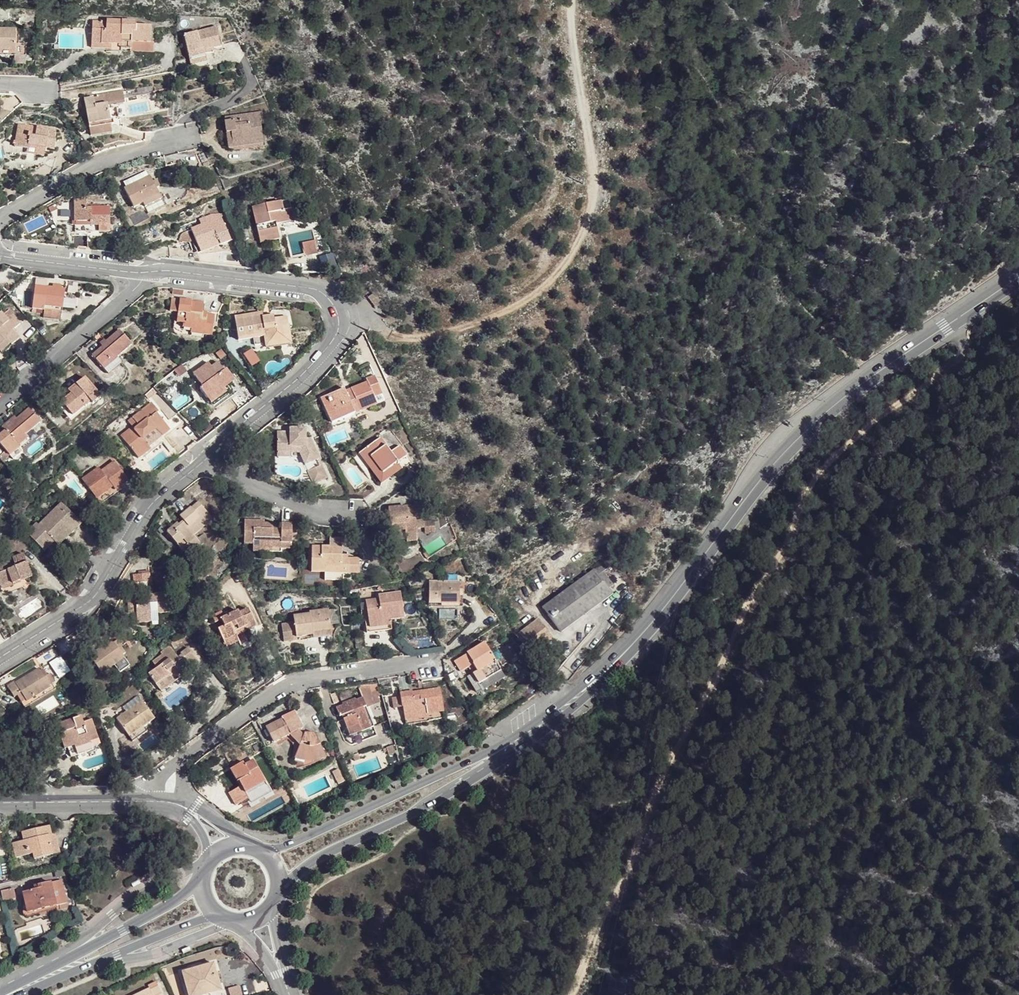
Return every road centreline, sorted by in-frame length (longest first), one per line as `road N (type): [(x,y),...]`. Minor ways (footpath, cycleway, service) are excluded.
road 1 (track): [(571,994),(675,744),(789,539),(813,482),(860,433),(962,355),(966,336),(956,321)]
road 2 (secondary): [(554,716),(625,652),(771,467),(847,389),(1018,277)]
road 3 (track): [(563,0),(565,58),(587,171),(586,202),(561,263),(494,315),(437,333),(405,338),(336,318)]
road 4 (residential): [(155,273),(308,286),(329,302),(338,323),(318,358),(197,461)]
road 5 (secondary): [(279,890),(314,860),(414,812),(506,755),(554,716)]
road 6 (secondary): [(554,716),(324,830),(265,851)]
road 7 (residential): [(426,663),(284,684),(185,754),(170,802)]
road 8 (residential): [(197,461),(147,504),(91,607),(0,661)]
road 9 (residential): [(0,222),(113,157),(193,138)]
road 10 (residential): [(155,273),(0,403)]
road 11 (residential): [(170,802),(0,804)]
road 12 (residential): [(353,515),(325,516),(197,461)]
road 13 (residential): [(0,253),(155,273)]
road 14 (secondary): [(87,959),(115,957),(223,917)]
road 15 (secondary): [(202,882),(109,937),(87,959)]

